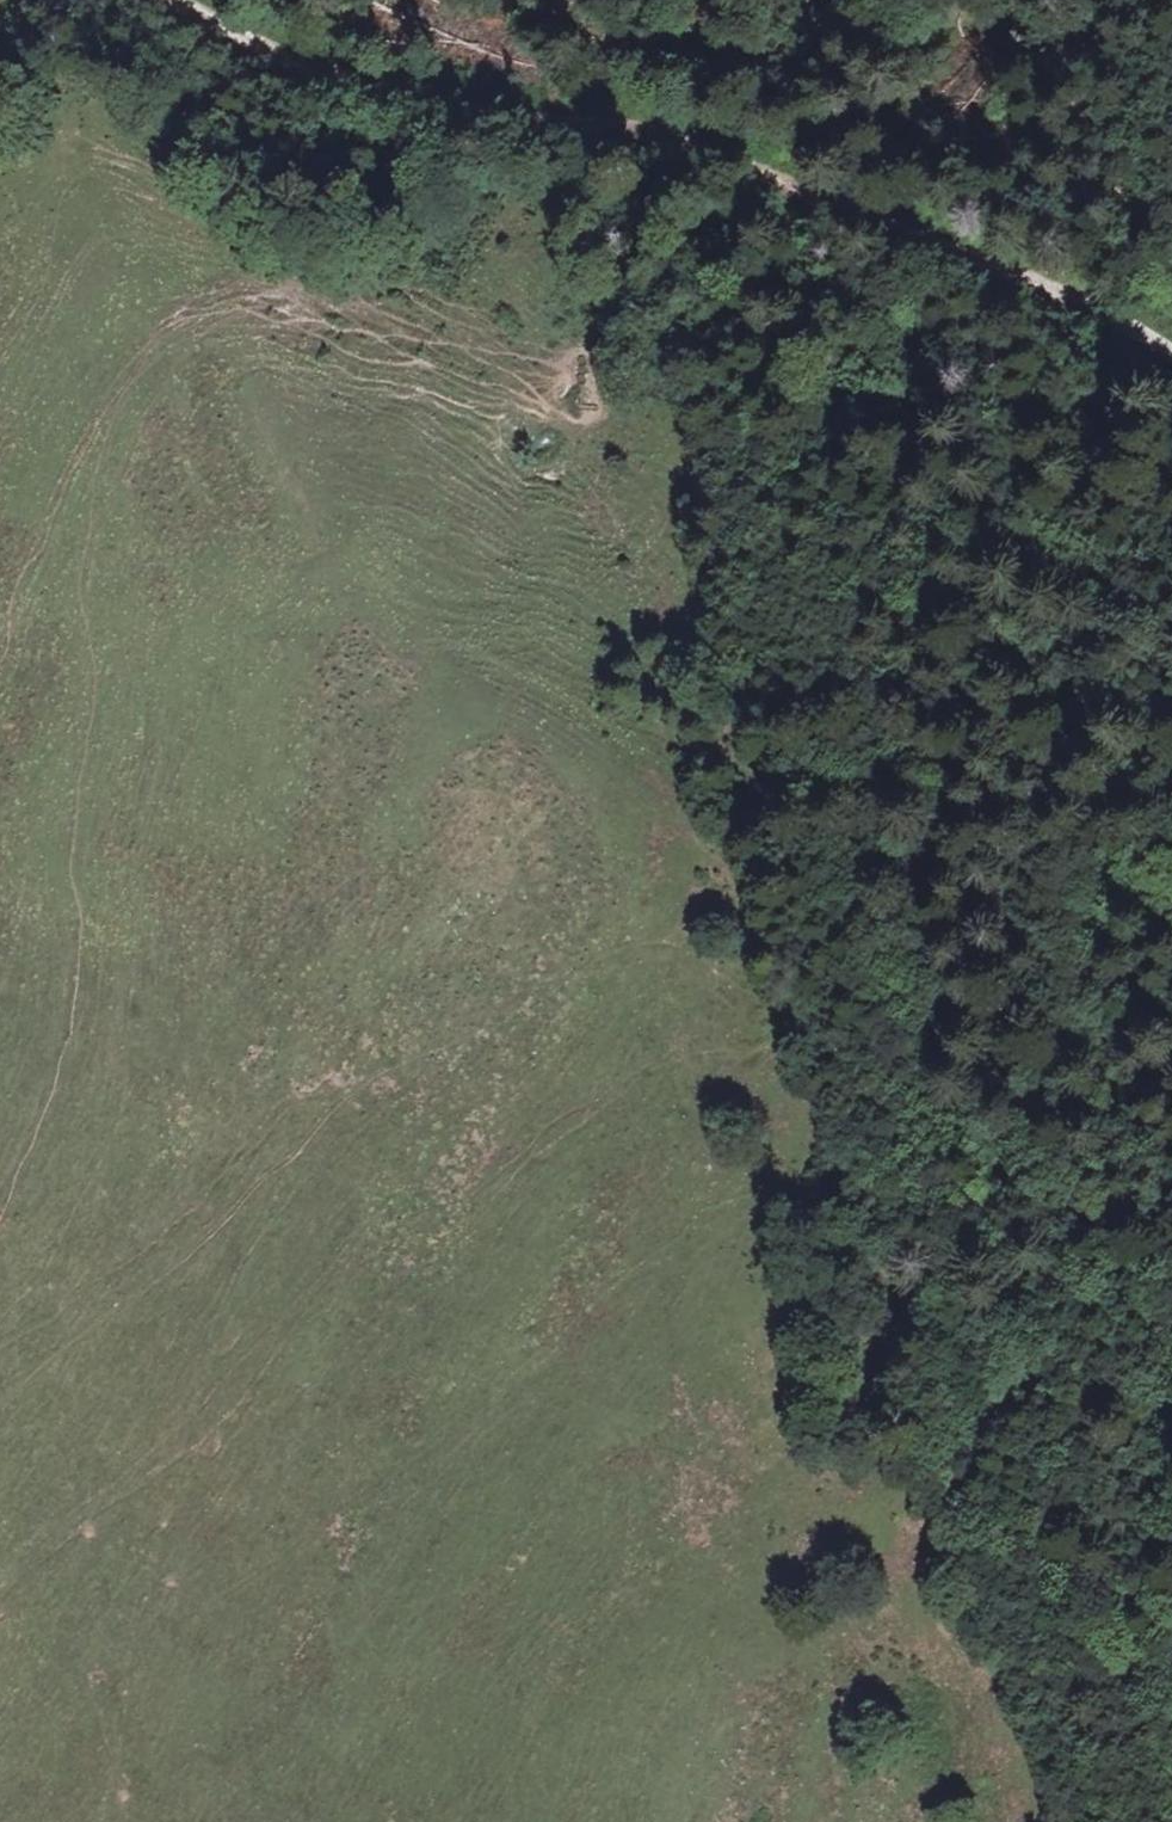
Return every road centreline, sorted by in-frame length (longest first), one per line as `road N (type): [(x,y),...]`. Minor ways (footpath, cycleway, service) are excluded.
road 1 (track): [(1171,359),(1127,327),(977,262),(614,156),(517,117),(338,78),(175,0)]

